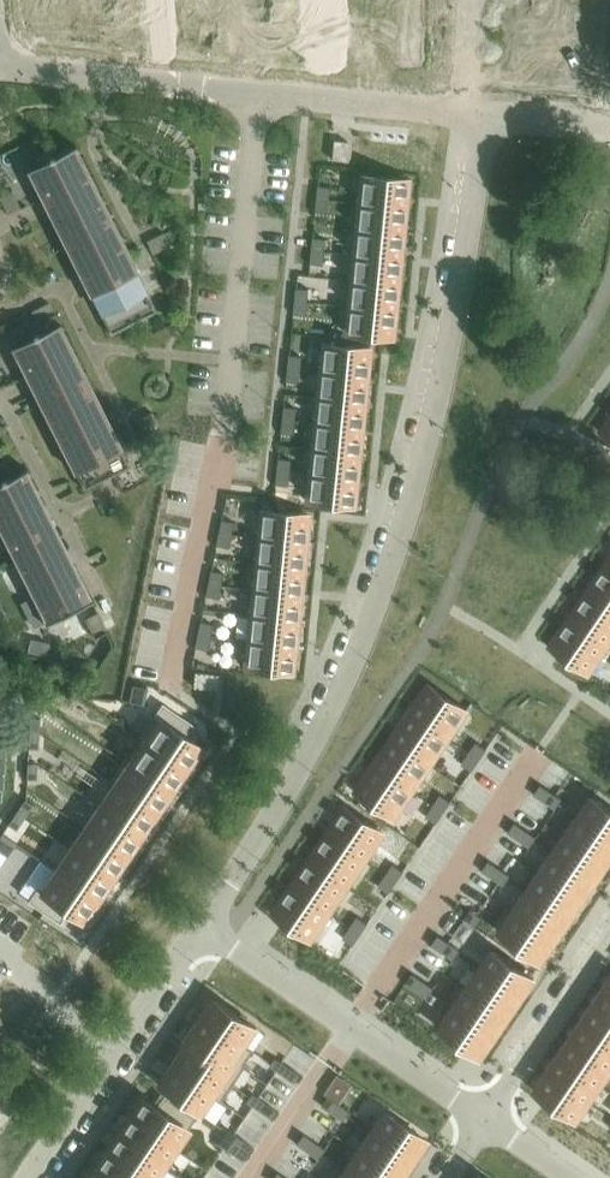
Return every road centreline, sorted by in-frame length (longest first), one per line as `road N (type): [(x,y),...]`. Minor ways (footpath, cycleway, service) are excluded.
road 1 (residential): [(202,929),(340,688),(390,571),(434,400),(480,162),(471,112)]
road 2 (residential): [(15,64),(471,112)]
road 3 (residential): [(483,1122),(202,929)]
road 4 (residential): [(33,1177),(202,929)]
road 5 (residential): [(483,1122),(609,937)]
road 6 (residential): [(471,112),(609,128)]

